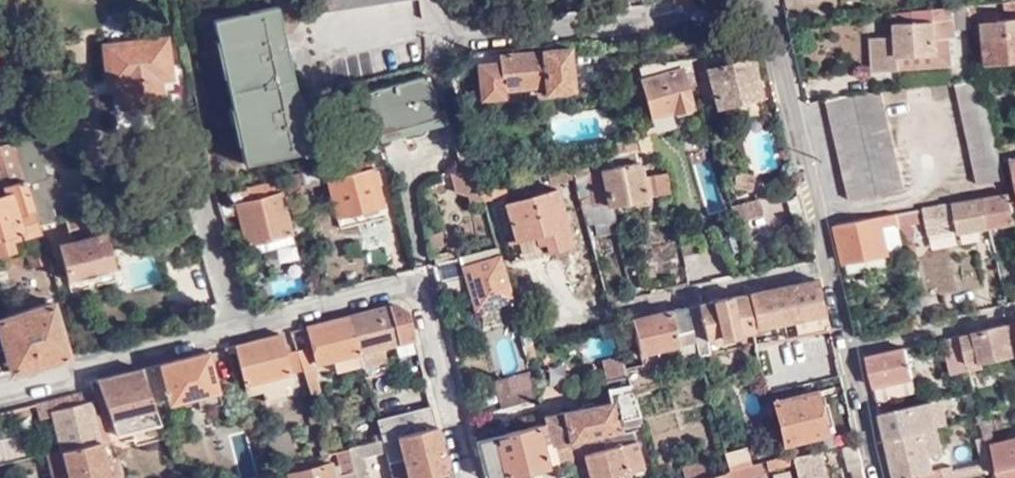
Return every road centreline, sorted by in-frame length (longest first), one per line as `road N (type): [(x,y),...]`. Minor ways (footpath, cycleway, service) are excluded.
road 1 (residential): [(465,477),(422,306),(395,286),(0,390)]
road 2 (residential): [(437,0),(451,29),(481,37),(770,11)]
road 3 (residential): [(830,268),(770,11)]
road 4 (residential): [(616,313),(830,268)]
road 5 (residential): [(850,353),(1014,312)]
road 6 (residential): [(879,477),(850,353)]

